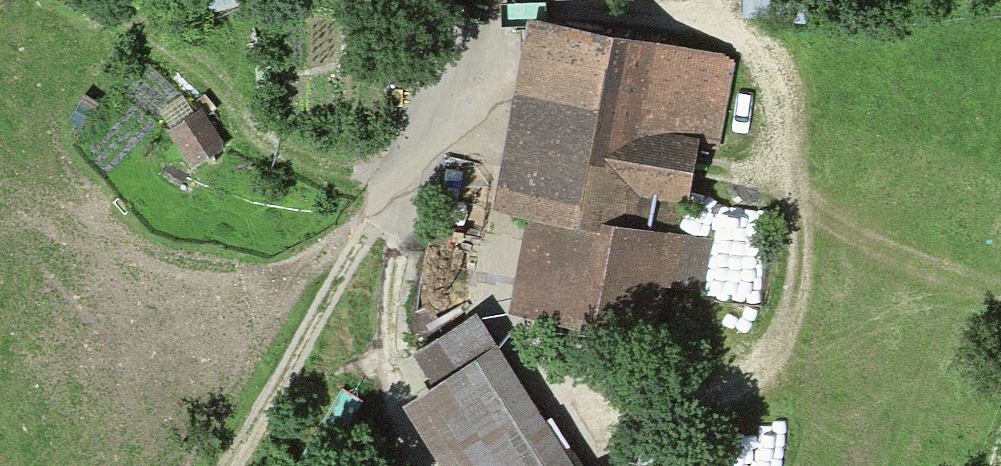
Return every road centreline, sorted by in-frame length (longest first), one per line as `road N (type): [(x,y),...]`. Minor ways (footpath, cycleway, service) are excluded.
road 1 (track): [(450,38),(425,119),(230,465)]
road 2 (track): [(425,119),(500,153),(488,305),(596,465)]
road 3 (track): [(392,182),(334,168),(251,131),(206,77),(98,0)]

